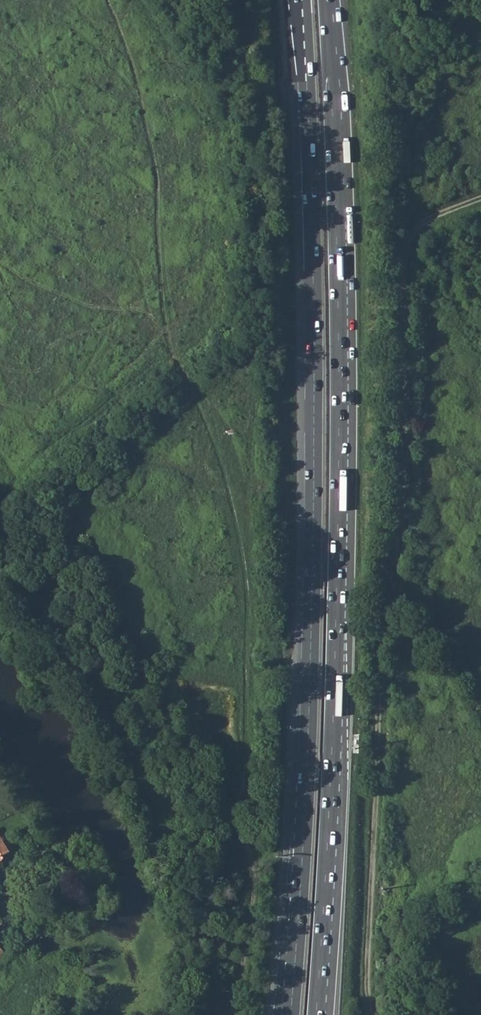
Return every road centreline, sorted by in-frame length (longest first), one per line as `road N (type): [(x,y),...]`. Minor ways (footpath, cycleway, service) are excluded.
road 1 (trunk): [(302,0),(314,302),(313,571),(291,1014)]
road 2 (trunk): [(318,1014),(340,447),(327,0)]
road 3 (track): [(480,199),(413,233),(403,260),(403,435),(381,641),(371,1014)]

